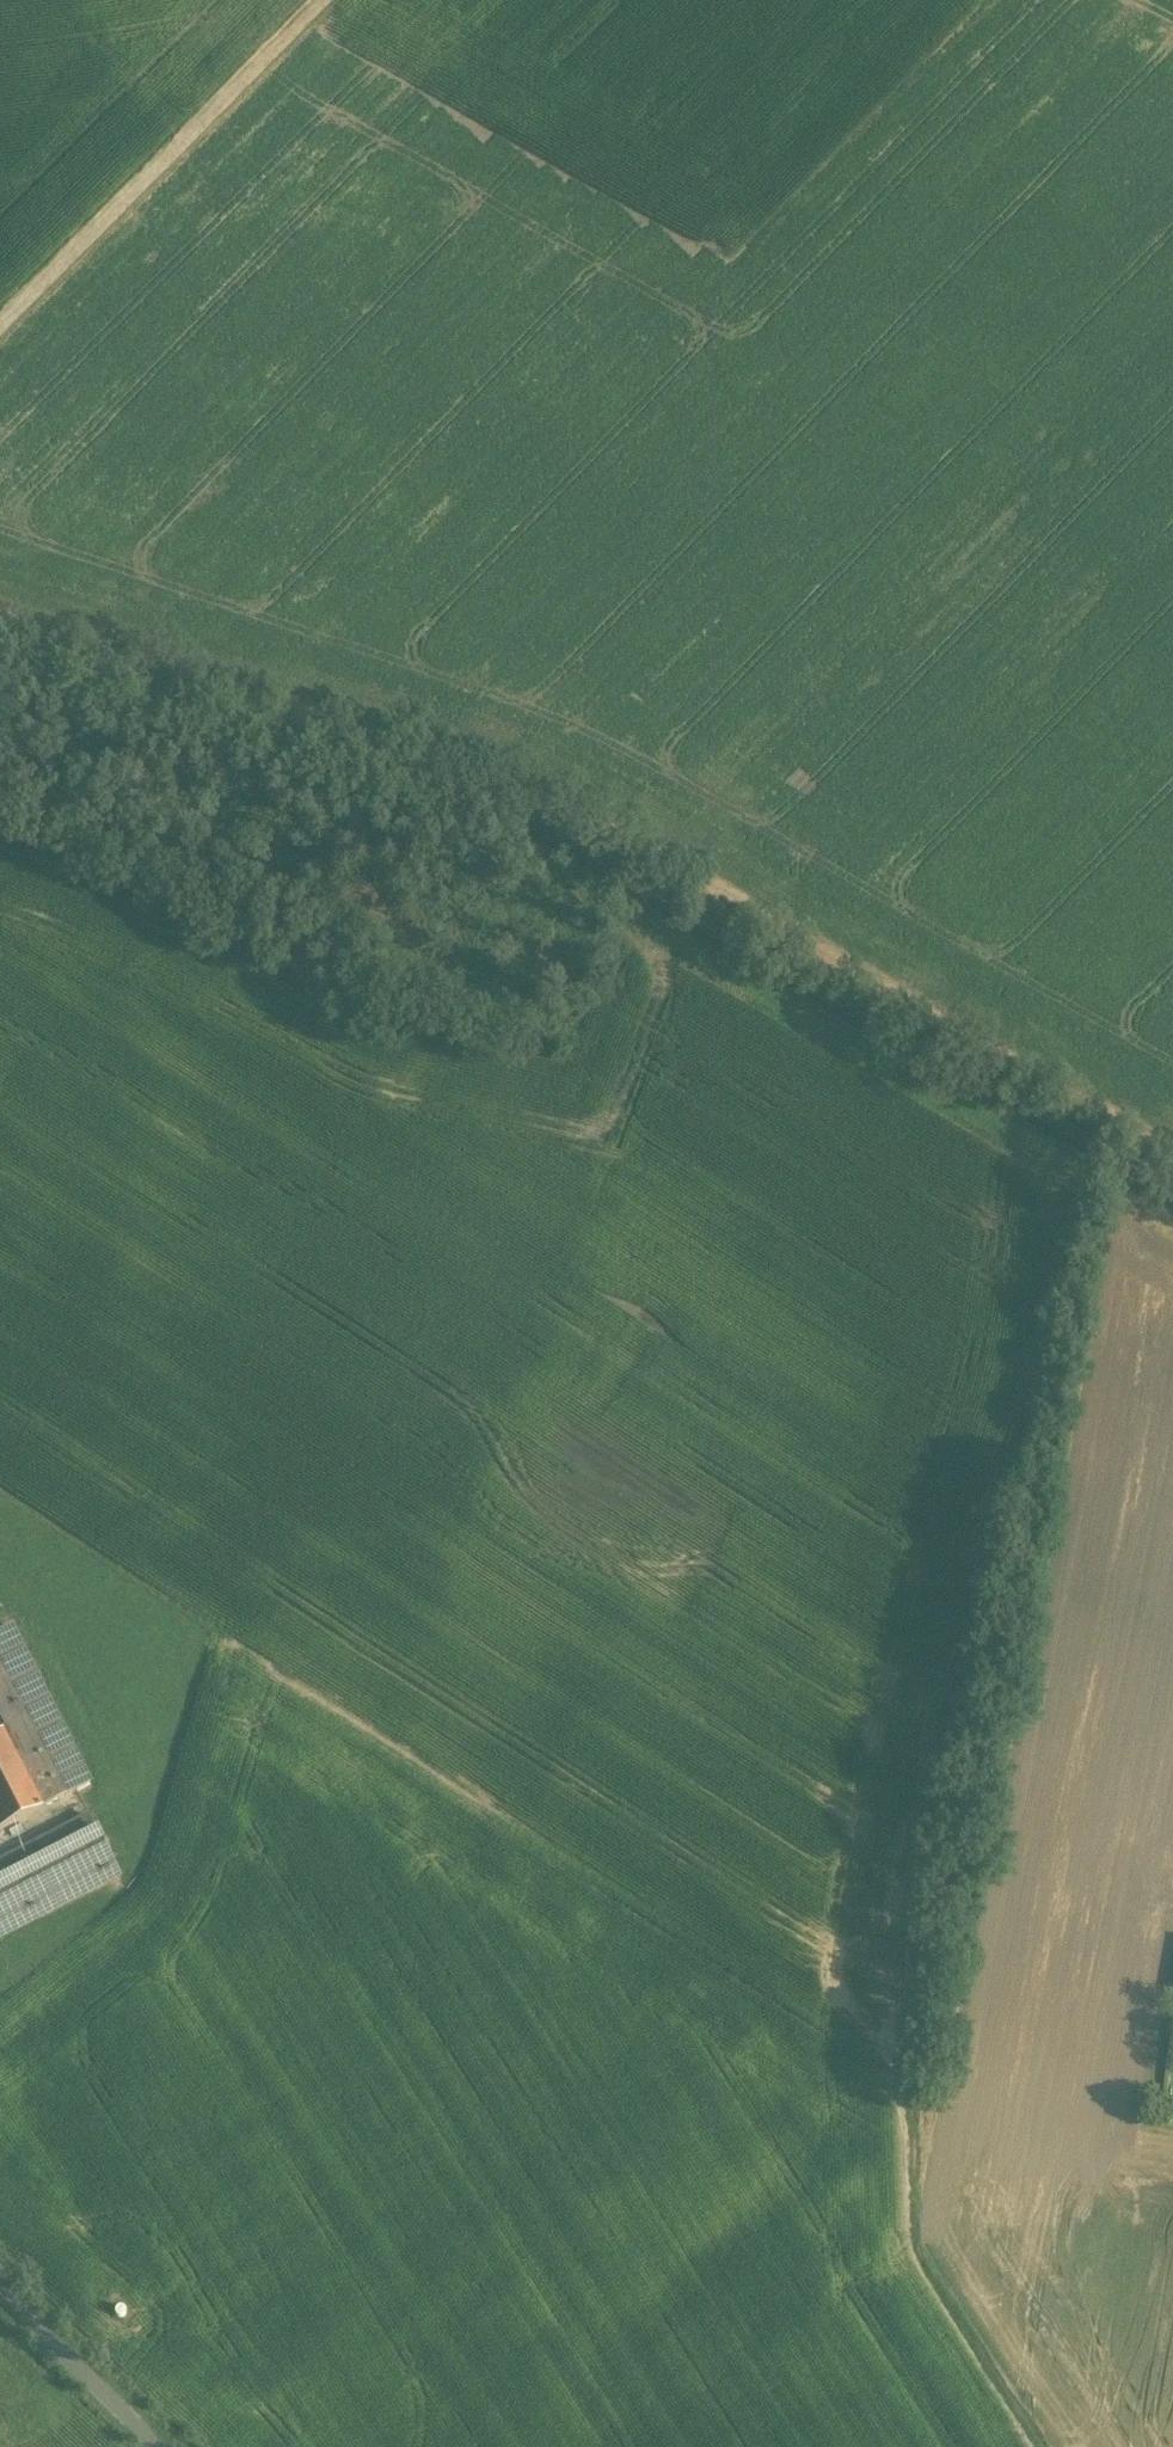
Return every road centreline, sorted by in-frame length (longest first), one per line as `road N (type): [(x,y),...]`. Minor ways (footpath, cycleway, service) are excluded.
road 1 (track): [(1172,1157),(537,797),(0,616)]
road 2 (track): [(0,328),(324,0)]
road 3 (unclassified): [(0,2302),(152,2446)]

